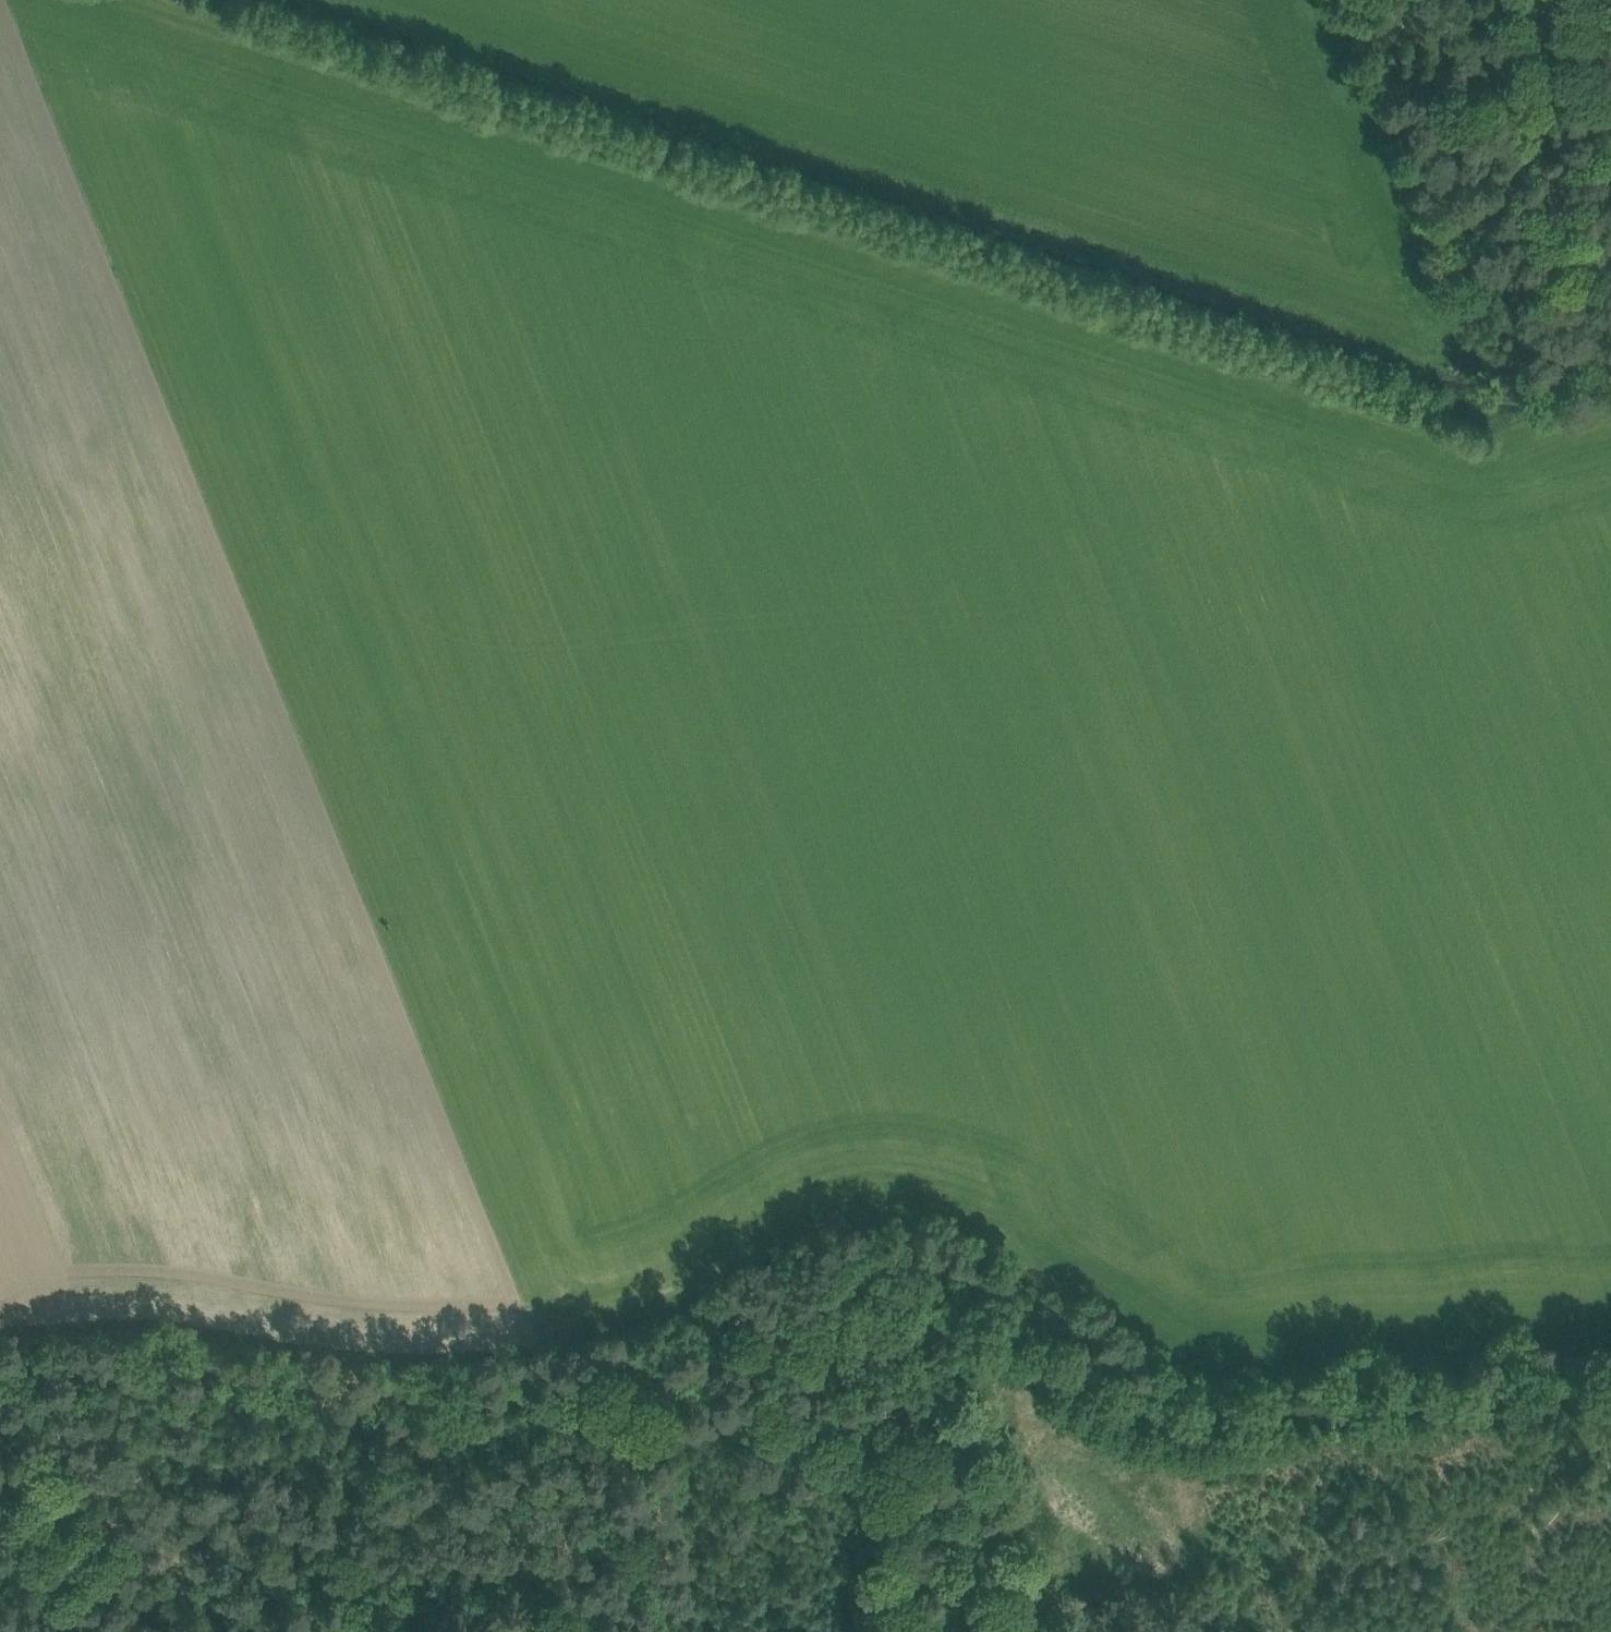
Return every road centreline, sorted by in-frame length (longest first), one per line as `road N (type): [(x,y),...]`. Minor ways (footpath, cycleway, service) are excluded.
road 1 (track): [(1610,1392),(1201,1418),(1109,1388),(1002,1337),(960,1306),(908,1288),(885,1293),(723,1388),(676,1402),(572,1372),(540,1371),(469,1395),(404,1396),(102,1366),(0,1367)]
road 2 (track): [(440,106),(1499,452),(1610,420)]
road 3 (track): [(71,1631),(0,1454)]

